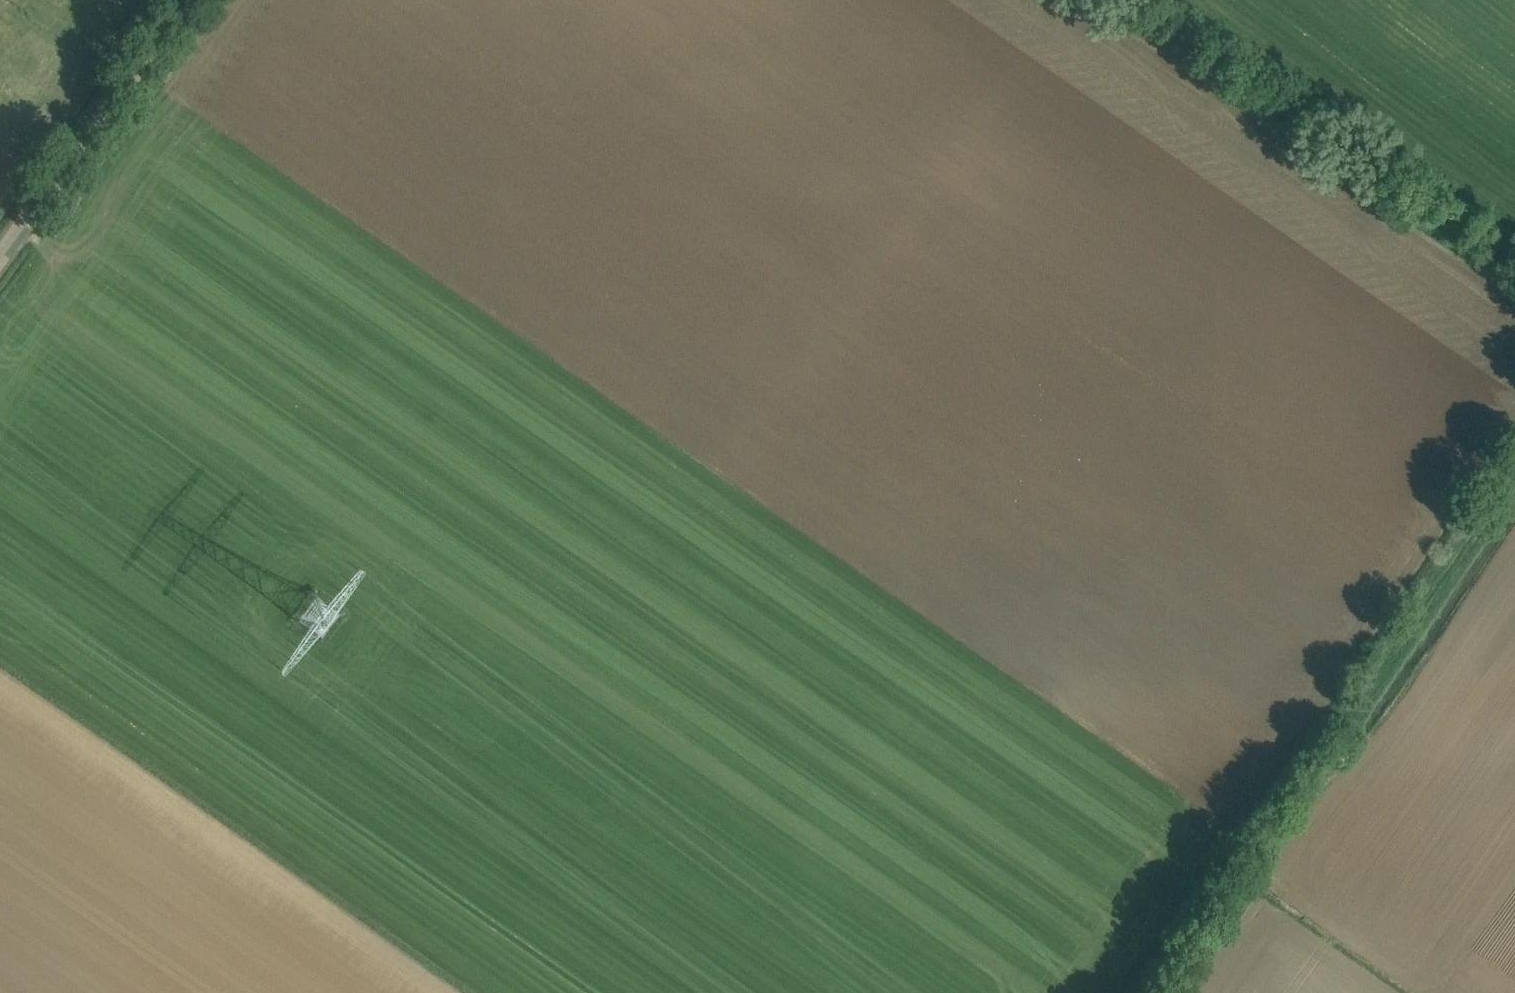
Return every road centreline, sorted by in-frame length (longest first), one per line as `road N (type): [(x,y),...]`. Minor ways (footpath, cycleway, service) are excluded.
road 1 (unclassified): [(0,256),(186,0)]

